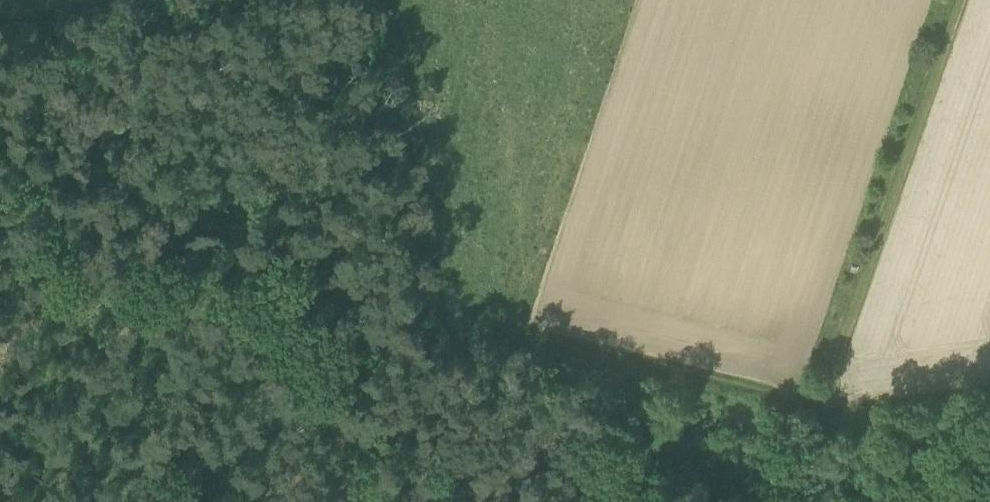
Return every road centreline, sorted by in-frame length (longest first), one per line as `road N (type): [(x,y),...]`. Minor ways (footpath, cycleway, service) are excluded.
road 1 (track): [(0,107),(92,246),(179,289),(816,410)]
road 2 (track): [(957,0),(816,410)]
road 3 (track): [(816,410),(850,418),(989,396)]

